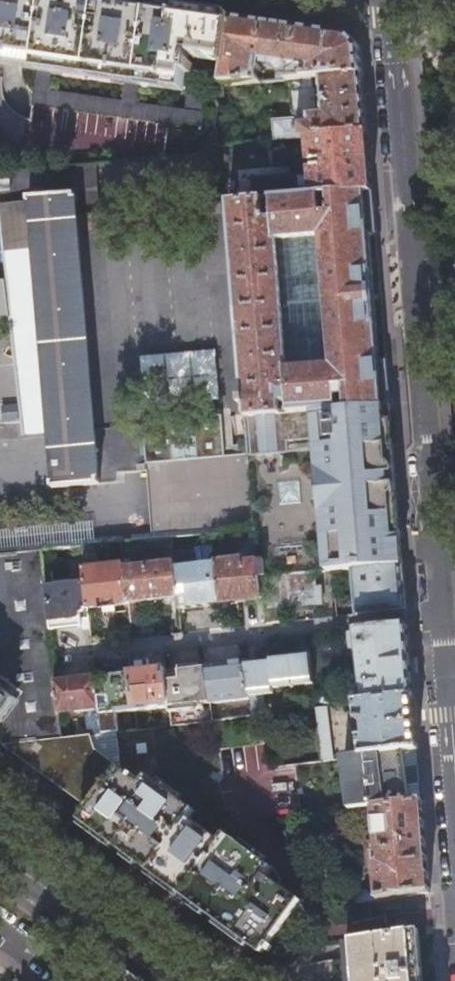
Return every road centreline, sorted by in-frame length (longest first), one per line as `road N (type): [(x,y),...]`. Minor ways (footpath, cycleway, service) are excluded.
road 1 (residential): [(445,688),(385,0)]
road 2 (secondary): [(0,857),(169,980)]
road 3 (residential): [(454,815),(445,688)]

